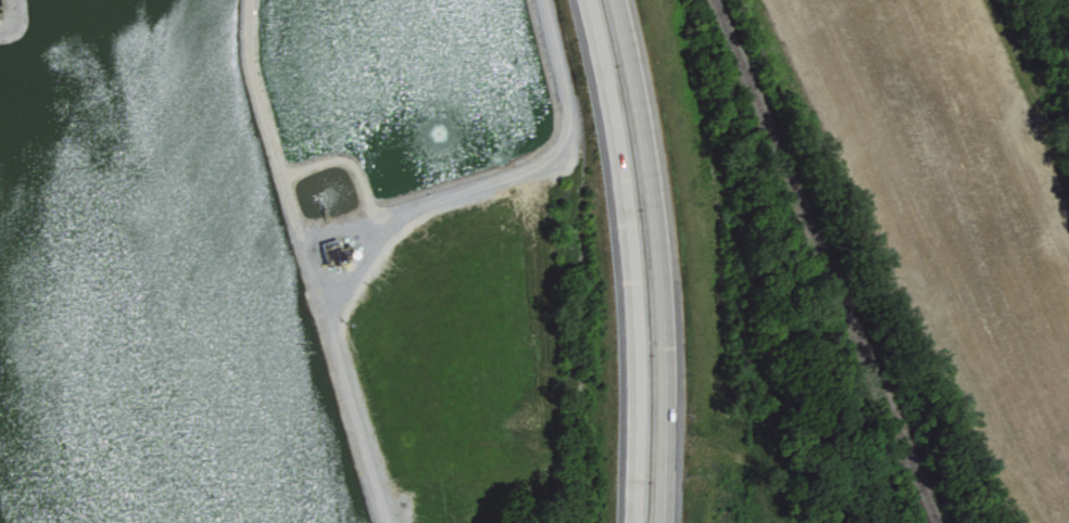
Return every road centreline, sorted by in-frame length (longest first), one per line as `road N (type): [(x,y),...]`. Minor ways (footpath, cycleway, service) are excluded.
road 1 (primary): [(584,0),(619,165),(629,258),(629,522)]
road 2 (primary): [(659,522),(657,248),(615,0)]

